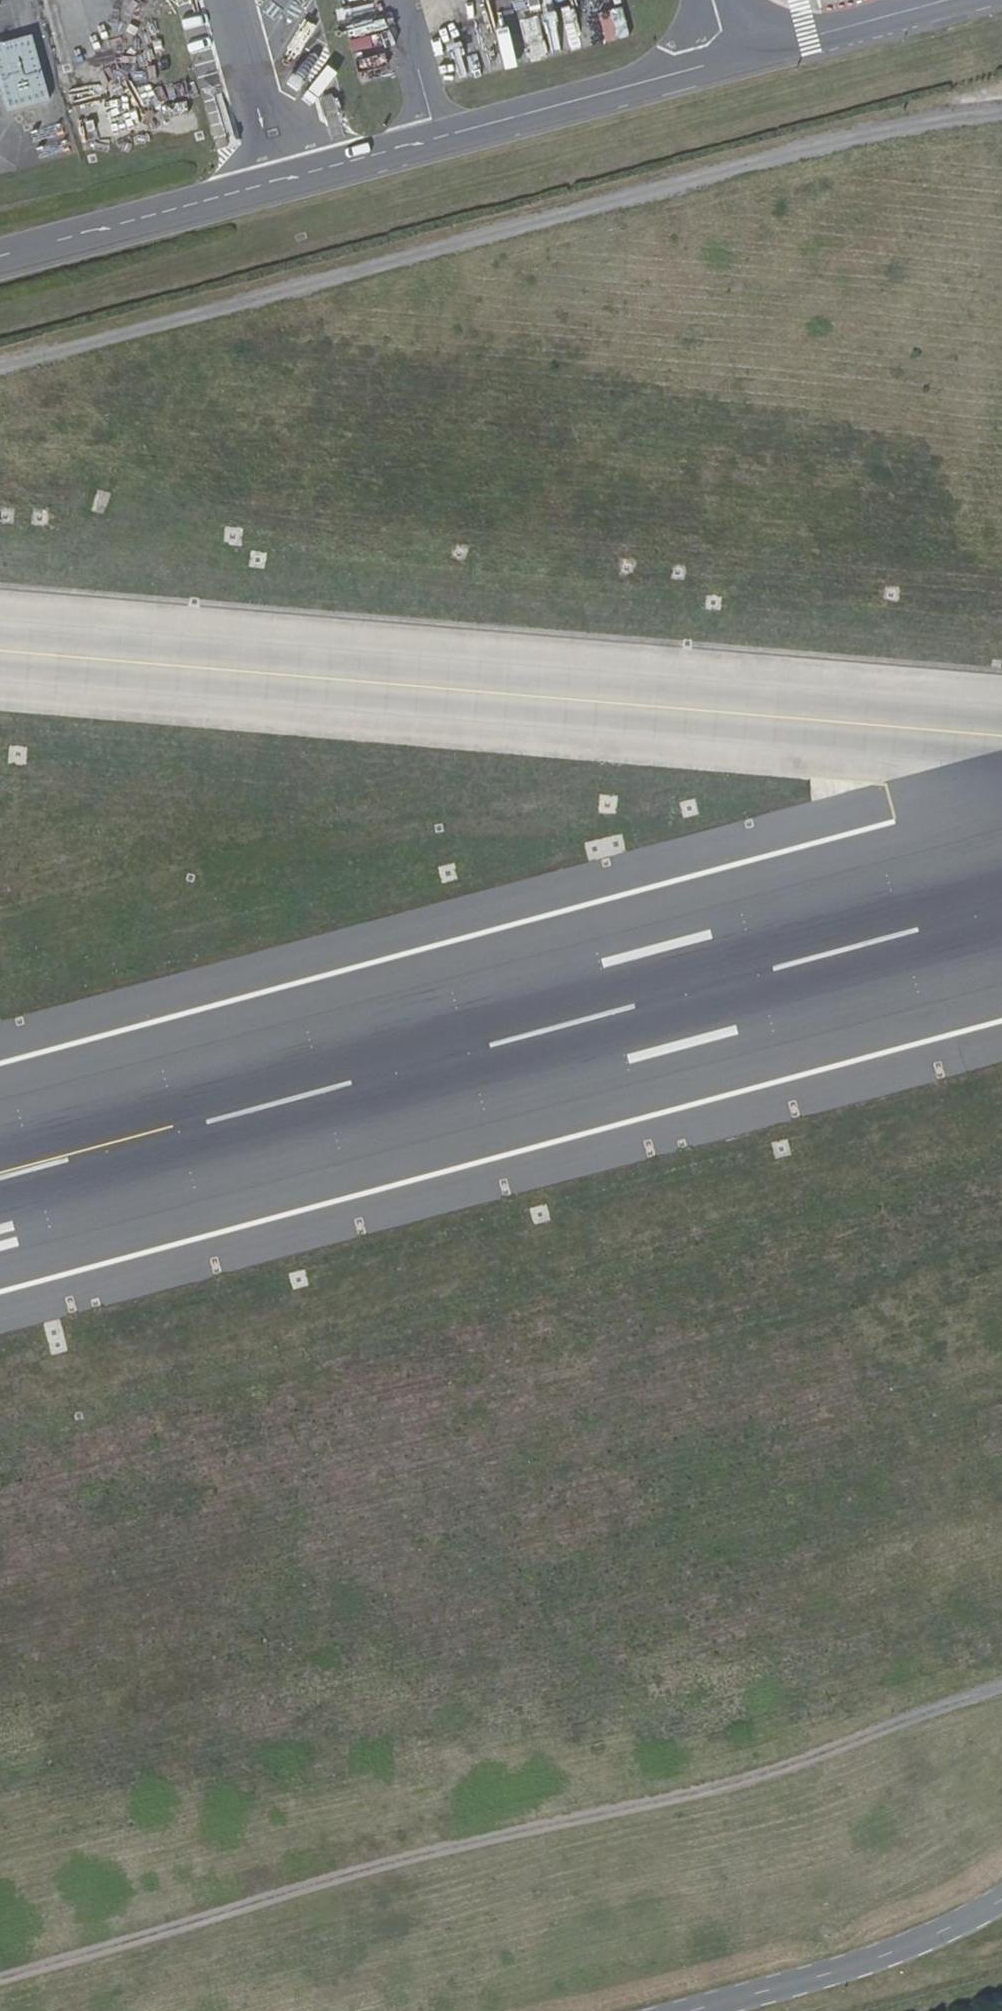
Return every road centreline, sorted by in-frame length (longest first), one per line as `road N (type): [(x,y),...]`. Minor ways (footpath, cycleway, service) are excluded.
road 1 (track): [(1001,1687),(768,1777),(334,1877),(0,1980)]
road 2 (track): [(1001,118),(814,146),(0,365)]

